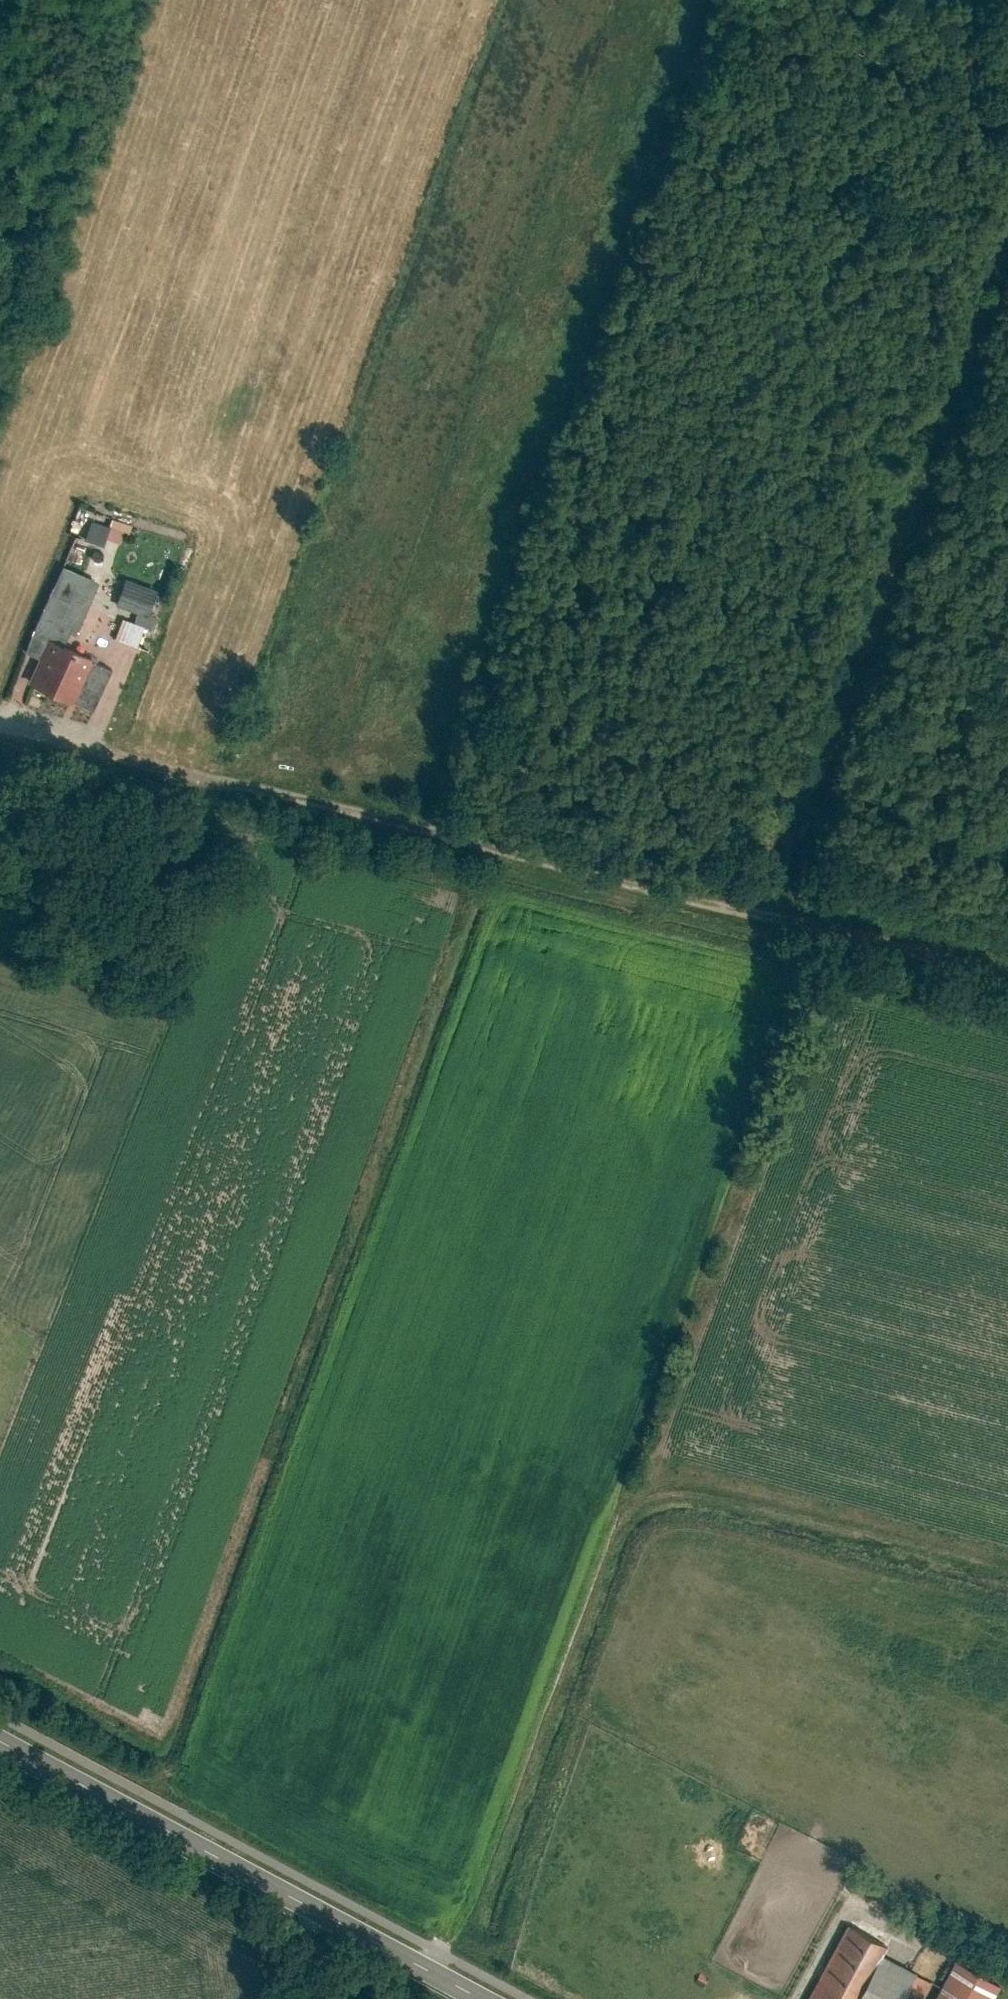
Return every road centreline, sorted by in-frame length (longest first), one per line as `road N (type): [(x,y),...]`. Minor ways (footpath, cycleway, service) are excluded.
road 1 (track): [(105,751),(1007,966)]
road 2 (tertiary): [(482,1998),(0,1741)]

